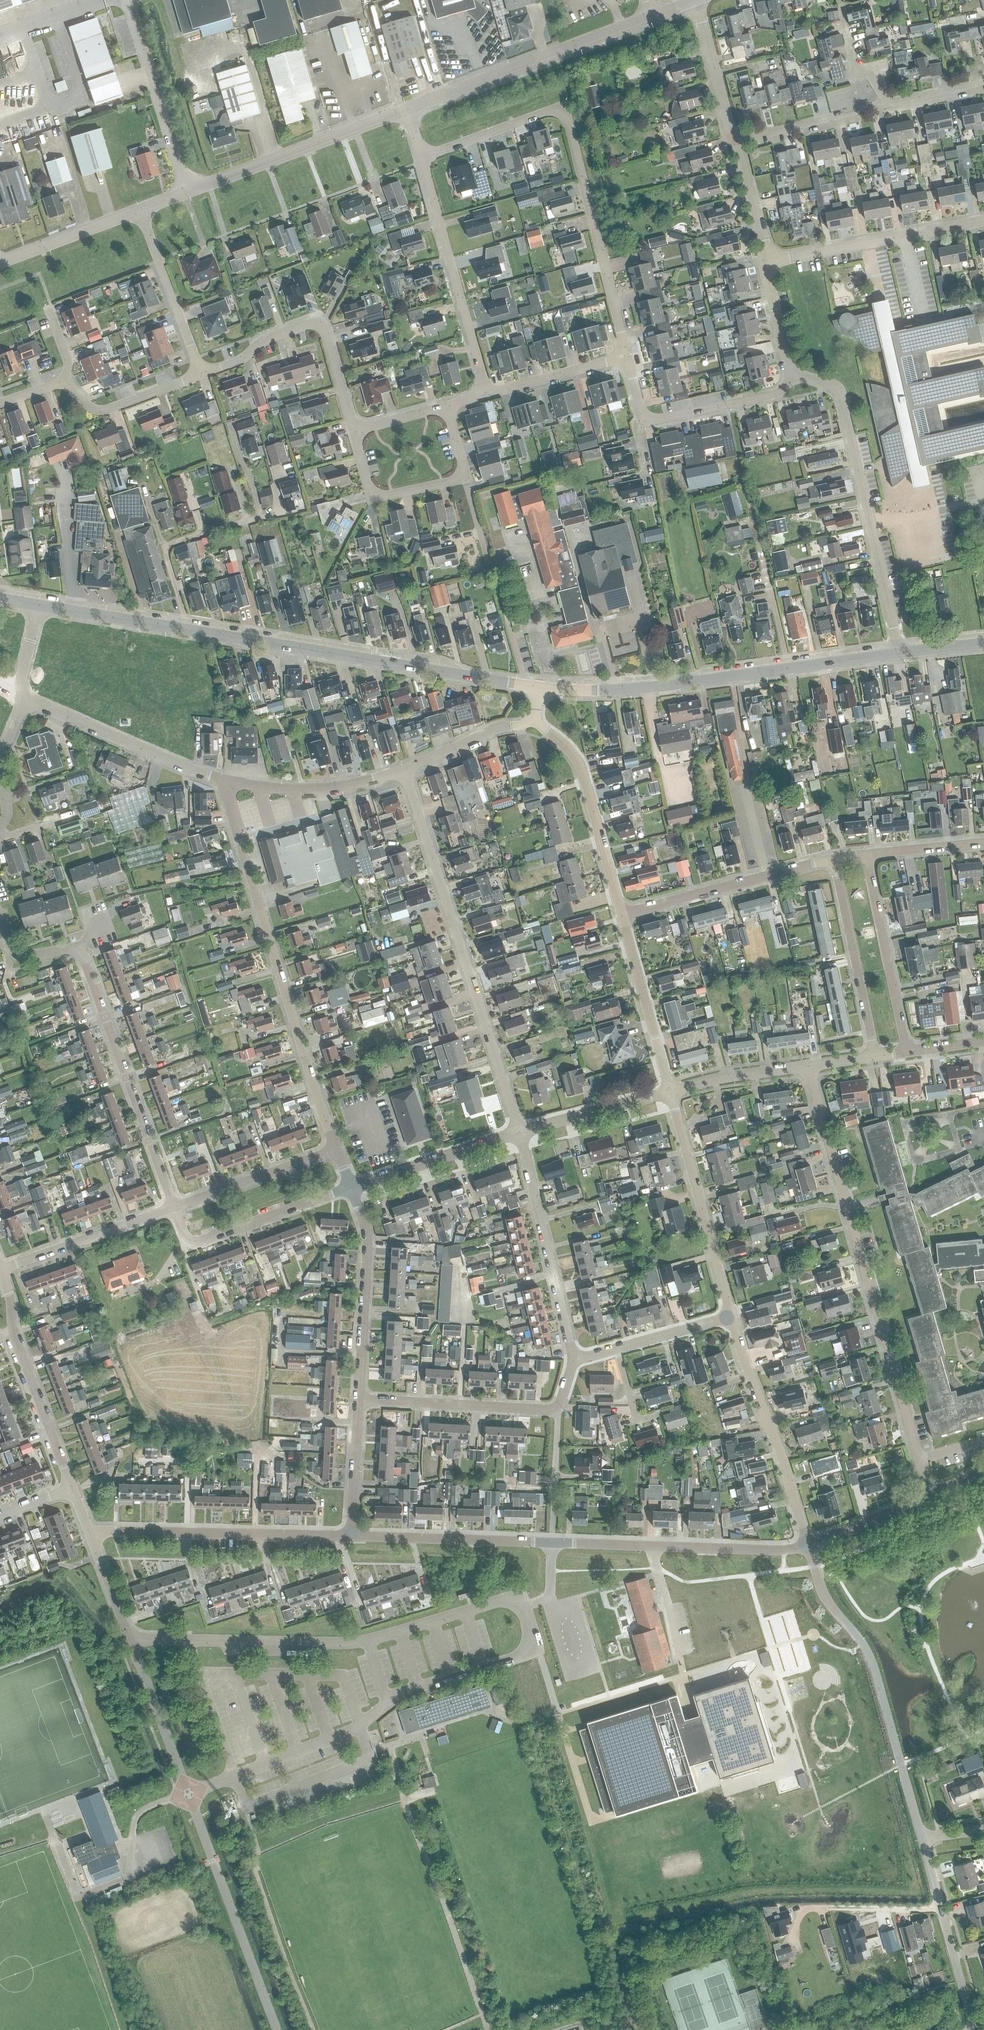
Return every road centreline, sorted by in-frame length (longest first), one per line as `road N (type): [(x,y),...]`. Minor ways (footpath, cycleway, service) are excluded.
road 1 (unclassified): [(277,2029),(89,1533)]
road 2 (tertiary): [(39,606),(539,688)]
road 3 (unclassified): [(350,1536),(783,1550),(808,1545)]
road 4 (residential): [(930,1496),(807,1066)]
road 5 (residential): [(422,158),(545,113),(563,115),(629,358)]
road 6 (residential): [(520,1134),(405,769)]
road 7 (residential): [(336,1149),(252,881),(229,782)]
road 8 (residential): [(174,1207),(79,948),(12,953),(0,923)]
road 9 (tertiary): [(539,688),(646,688),(899,652)]
road 10 (track): [(904,1837),(915,1885),(906,1893),(768,1892),(609,1919)]
road 11 (track): [(0,1612),(59,1587),(106,1643),(159,1775),(117,1781)]
road 12 (unclassified): [(923,1839),(869,1657),(825,1596),(808,1545)]
road 13 (residential): [(899,652),(840,393),(792,376)]
road 14 (unclassified): [(89,1533),(350,1536)]
road 15 (unclassified): [(408,109),(650,17)]
road 16 (track): [(203,1787),(295,2029)]
road 17 (residential): [(358,1399),(551,1410),(575,1360)]
road 18 (residential): [(487,393),(422,158)]
road 19 (unclassified): [(808,1545),(731,1316)]
road 20 (residential): [(449,406),(466,479),(372,498),(353,431)]
road 21 (residential): [(353,431),(324,332),(315,324),(261,341),(202,374)]
road 22 (unclassified): [(189,192),(408,109)]
road 23 (residential): [(575,1360),(520,1134)]
road 24 (unclassified): [(731,1316),(670,1092)]
road 25 (unclassified): [(71,1487),(12,1328),(0,1271)]
road 26 (residential): [(629,358),(644,424),(775,394),(792,376)]
road 27 (residential): [(767,262),(983,221)]
road 28 (unclassified): [(622,915),(585,778),(566,746),(534,721)]
road 29 (residential): [(622,915),(834,858)]
road 30 (residential): [(229,782),(27,698)]
road 31 (residential): [(202,374),(106,409),(55,382),(0,402)]
road 32 (residential): [(358,1399),(368,1239),(351,1188)]
road 33 (residential): [(174,1207),(185,1234),(199,1240),(351,1188)]
road 34 (residential): [(834,858),(875,1056)]
road 35 (unclassified): [(189,192),(127,0)]
road 36 (residential): [(906,1052),(866,855)]
road 37 (unclassified): [(975,2029),(923,1839)]
road 38 (residential): [(0,1271),(174,1207)]
road 39 (unclassified): [(670,1092),(622,915)]
road 40 (residential): [(405,769),(315,788),(229,782)]
road 41 (residential): [(351,1188),(520,1134)]
road 42 (residential): [(202,374),(141,211)]
road 43 (residential): [(174,1207),(336,1149)]
road 44 (residential): [(575,1360),(731,1316)]
road 45 (residential): [(520,1134),(670,1092)]
road 46 (unclassified): [(0,264),(141,211)]
road 47 (residential): [(737,141),(697,0)]
road 48 (residential): [(629,358),(487,393)]
road 49 (residential): [(983,80),(887,102),(872,77),(856,75)]
road 50 (residential): [(670,1092),(807,1066)]
road 51 (residential): [(534,721),(498,728),(405,769)]
road 52 (residential): [(350,1536),(358,1399)]
road 53 (unclassified): [(808,1545),(930,1496)]
road 54 (residential): [(767,262),(737,141)]

